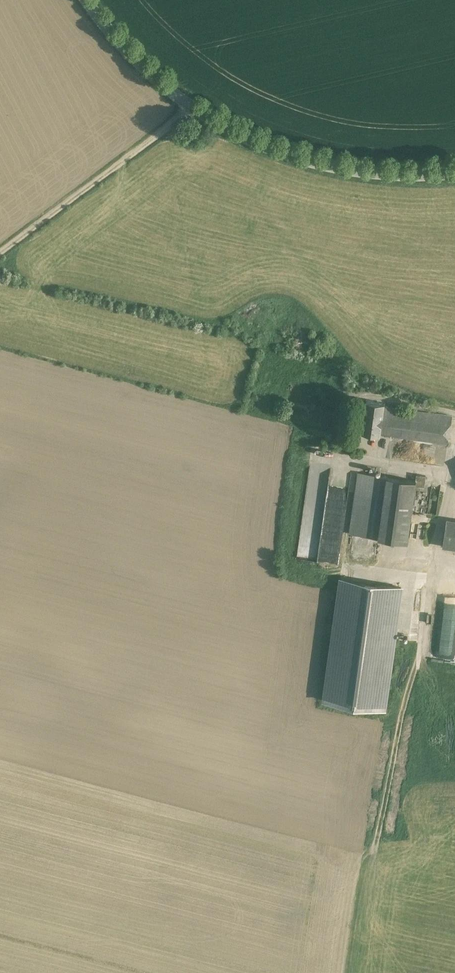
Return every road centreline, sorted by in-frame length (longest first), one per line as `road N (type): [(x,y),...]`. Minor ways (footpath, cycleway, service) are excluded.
road 1 (tertiary): [(454,173),(373,175),(324,166),(193,113),(119,44),(86,0)]
road 2 (track): [(193,113),(0,255)]

